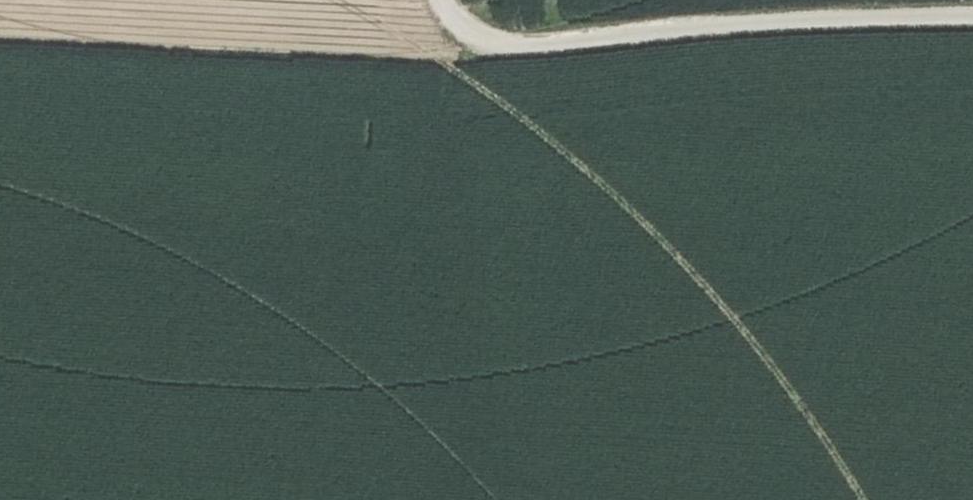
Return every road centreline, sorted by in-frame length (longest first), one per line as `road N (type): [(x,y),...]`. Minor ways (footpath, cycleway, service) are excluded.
road 1 (track): [(972,21),(492,46),(447,17),(443,0)]

